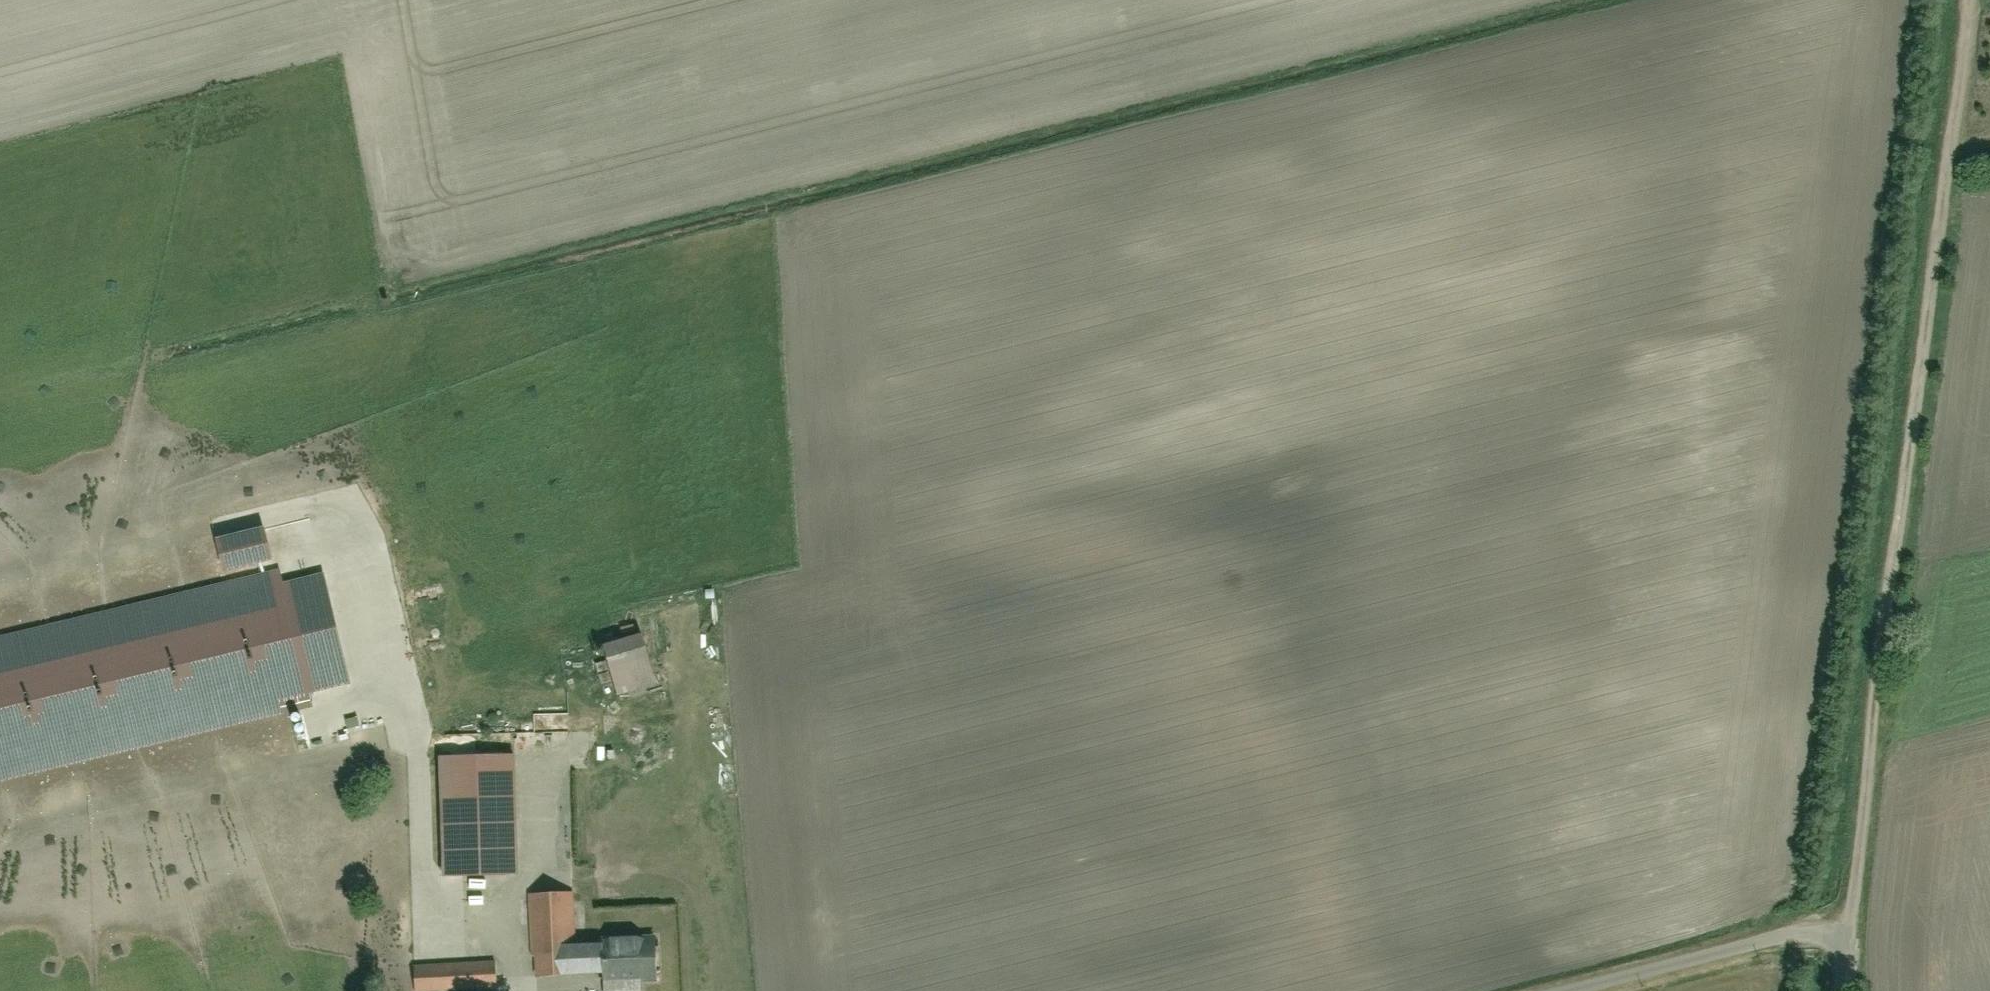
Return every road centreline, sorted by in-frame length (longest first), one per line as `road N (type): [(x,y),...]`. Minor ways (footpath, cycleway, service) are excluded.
road 1 (track): [(1844,928),(1966,0)]
road 2 (residential): [(1836,990),(1844,928),(1581,990)]

